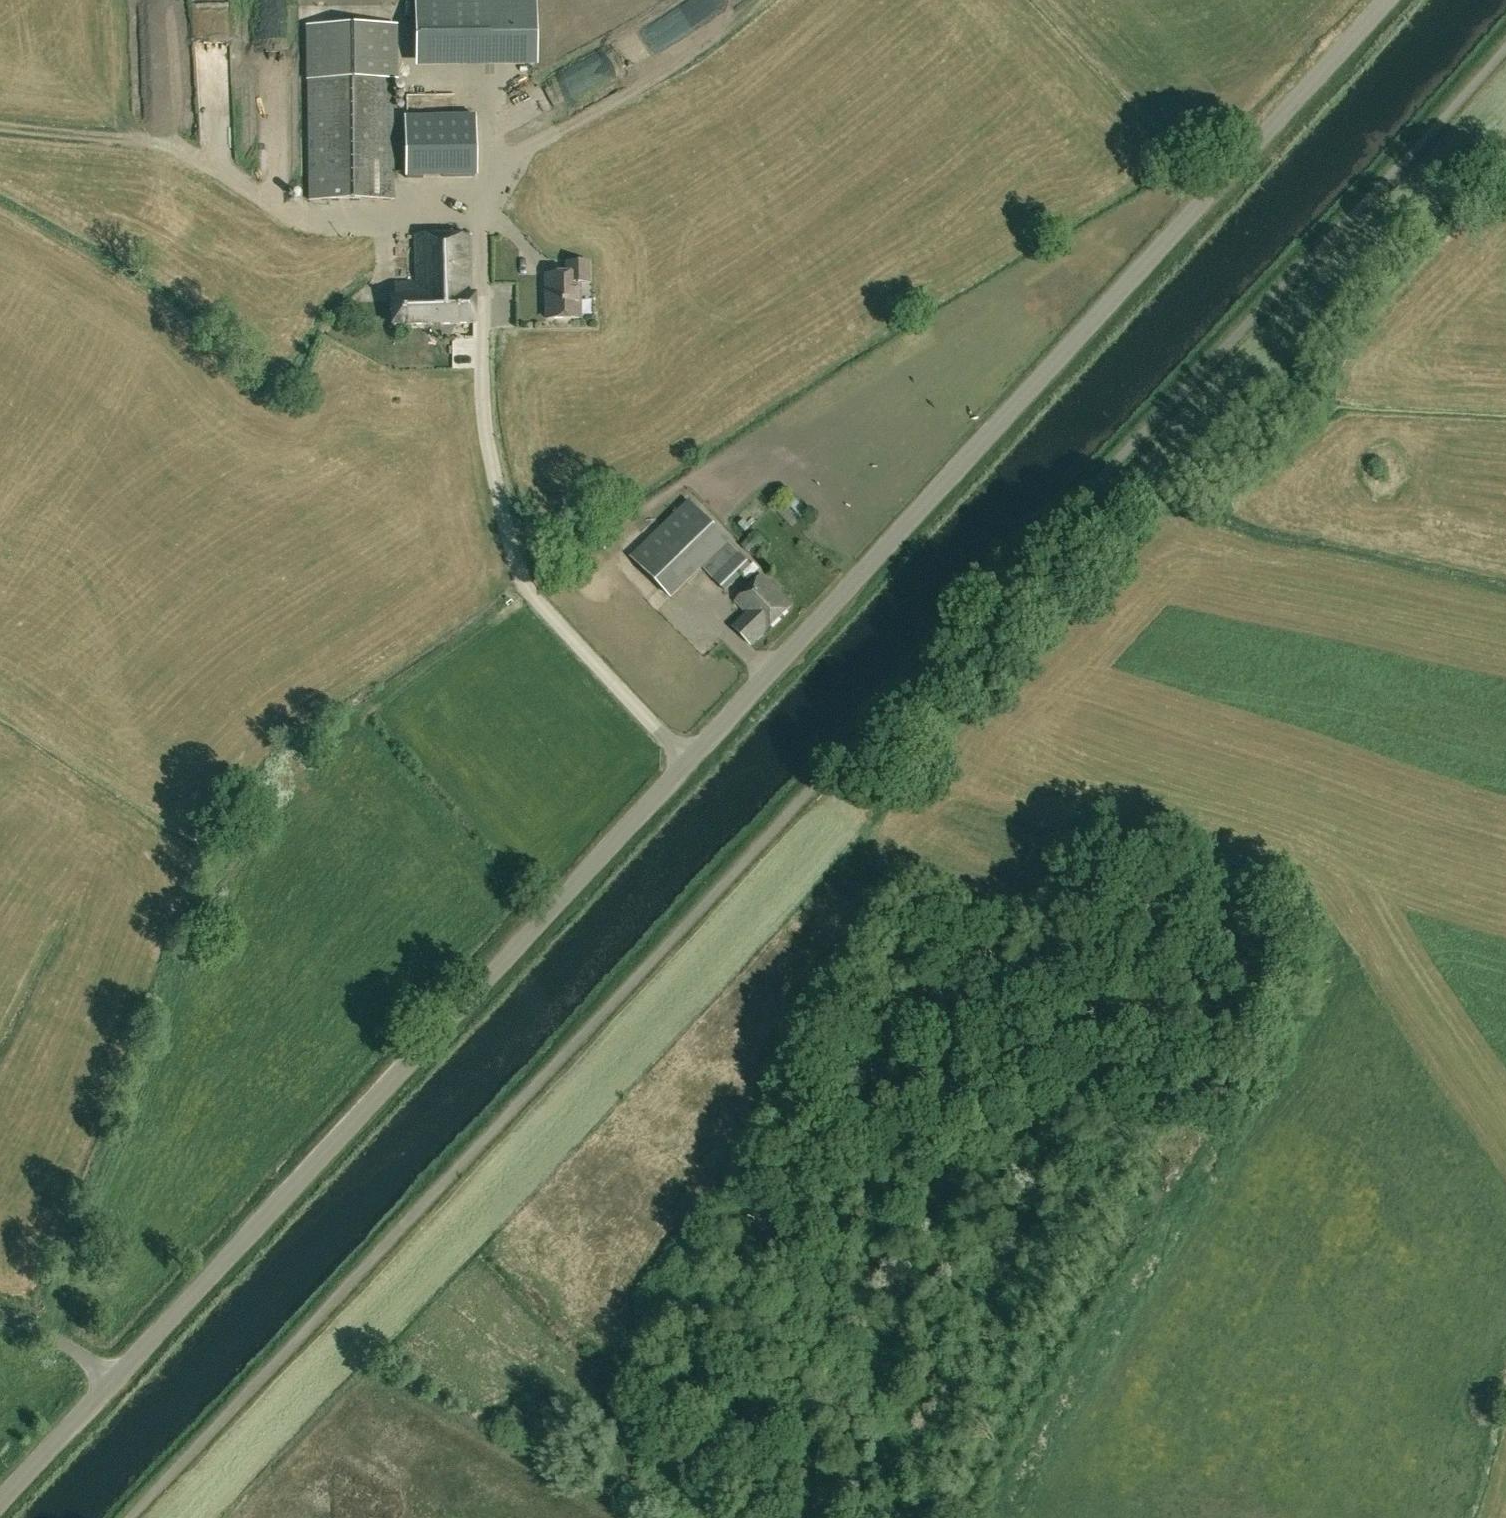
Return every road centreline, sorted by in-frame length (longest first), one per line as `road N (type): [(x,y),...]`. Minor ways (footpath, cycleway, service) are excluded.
road 1 (unclassified): [(687,765),(1386,0)]
road 2 (unclassified): [(0,1501),(687,765)]
road 3 (unclassified): [(687,765),(524,589),(486,327)]

